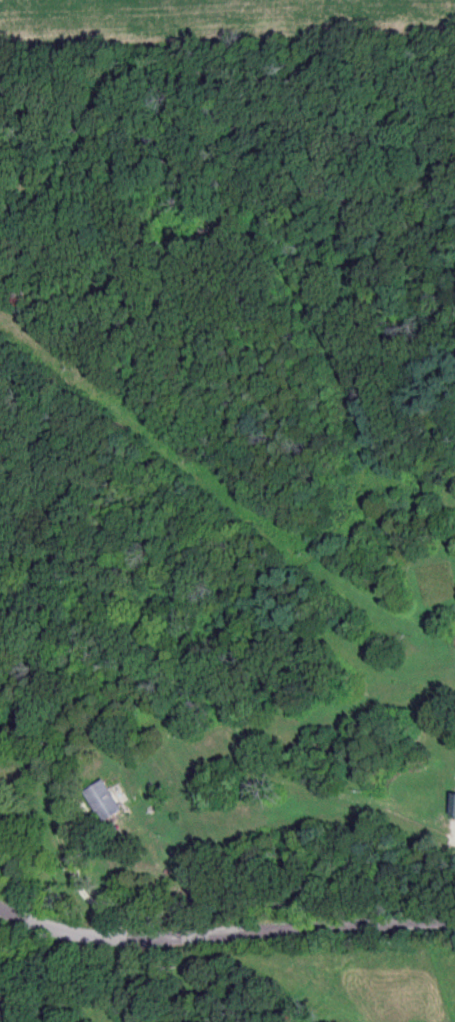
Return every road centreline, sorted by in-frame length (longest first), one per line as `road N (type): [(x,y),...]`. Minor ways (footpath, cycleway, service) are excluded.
road 1 (residential): [(454,931),(28,924),(0,903)]

